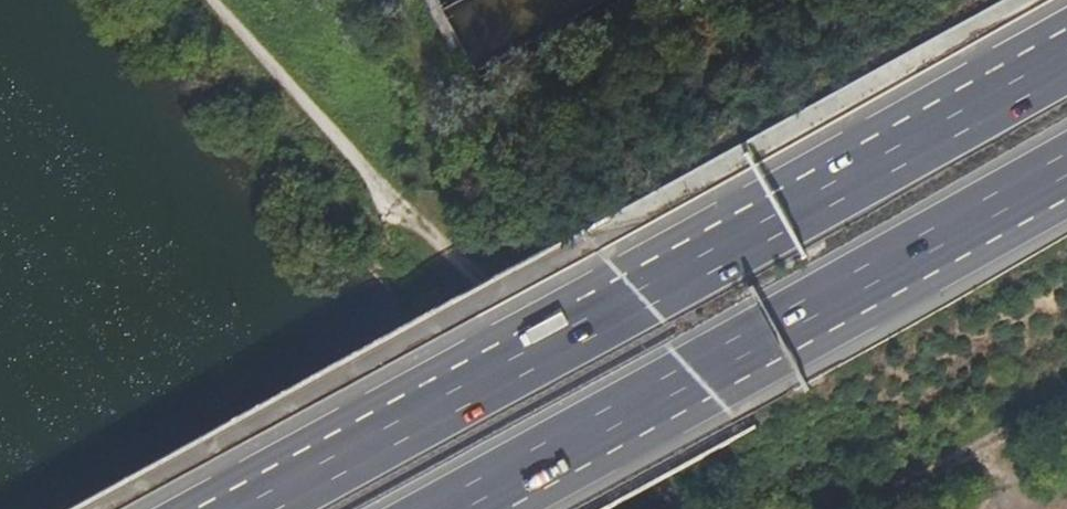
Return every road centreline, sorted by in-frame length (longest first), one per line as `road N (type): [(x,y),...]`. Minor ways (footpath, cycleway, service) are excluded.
road 1 (trunk): [(1066,51),(243,508)]
road 2 (track): [(205,0),(685,508)]
road 3 (trunk): [(463,508),(1066,173)]
road 4 (track): [(851,508),(1066,400)]

